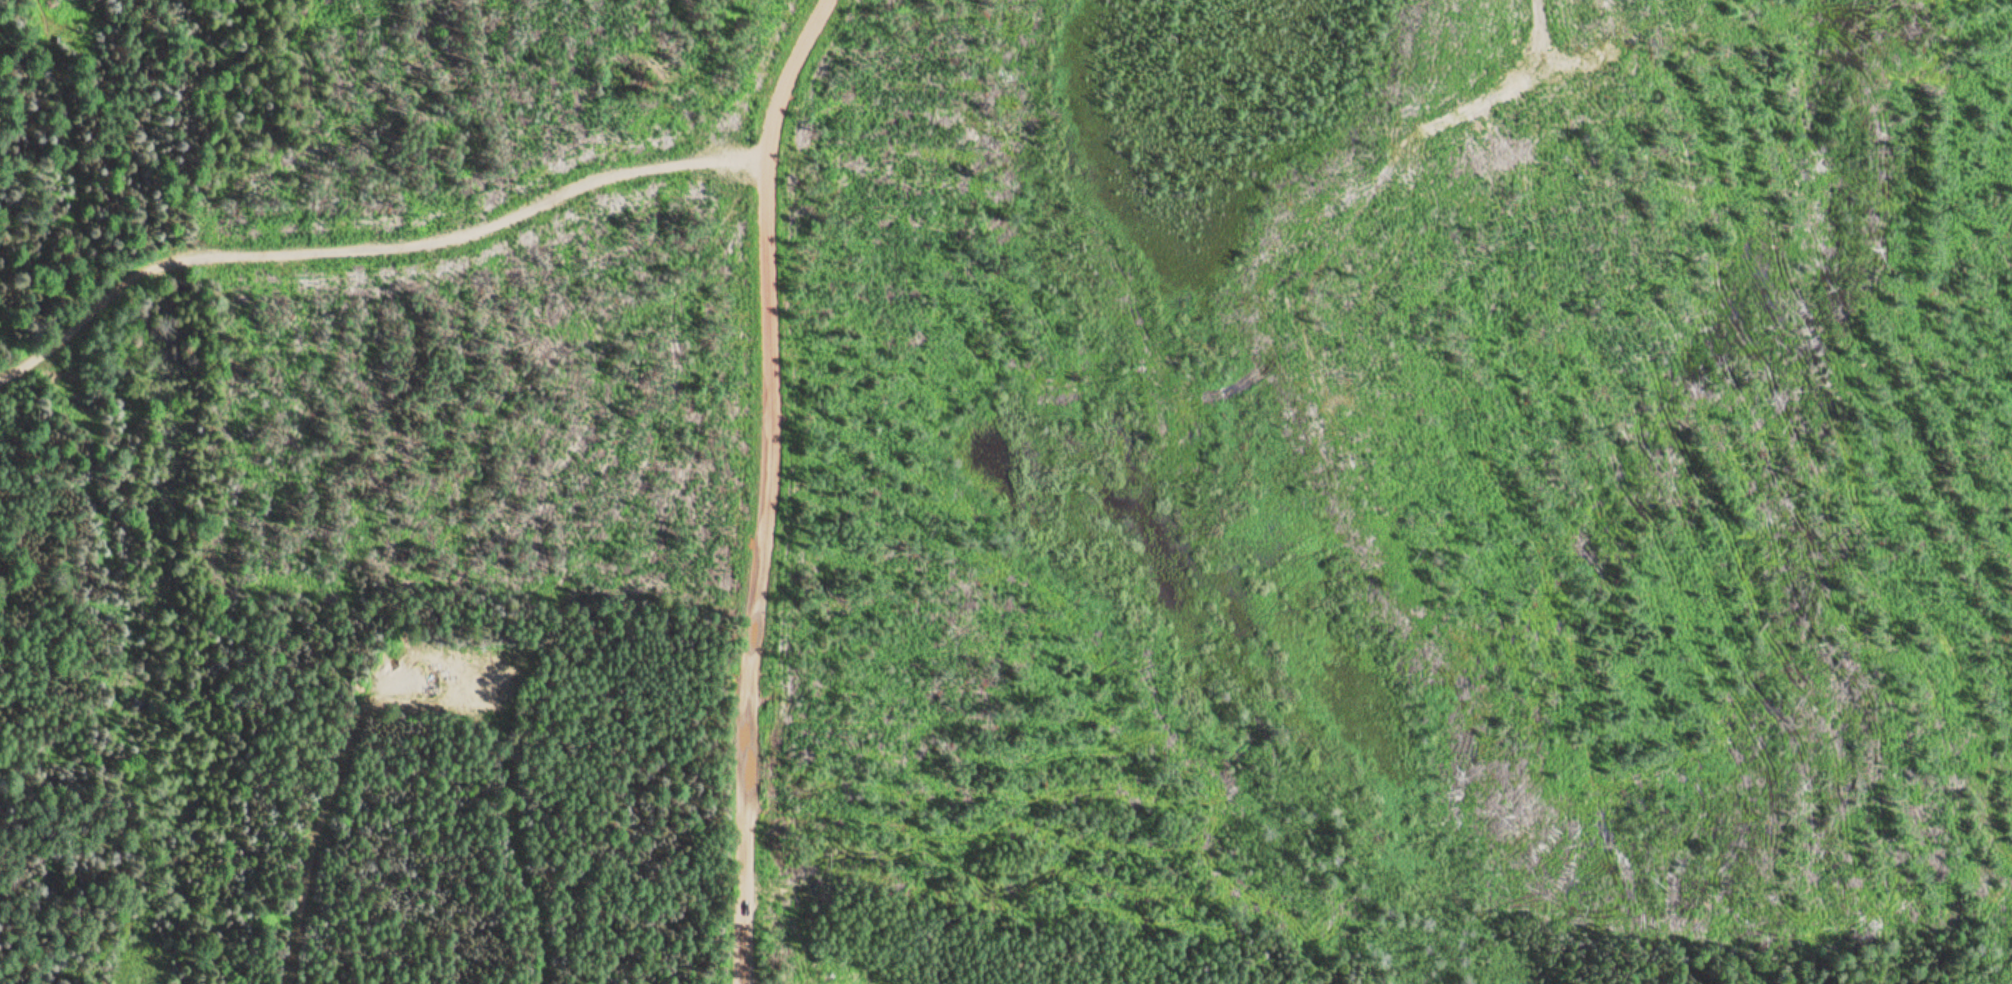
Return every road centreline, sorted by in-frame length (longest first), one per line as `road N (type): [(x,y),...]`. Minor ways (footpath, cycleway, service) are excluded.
road 1 (residential): [(739,983),(741,719),(770,385),(759,172),(778,109),(831,0)]

